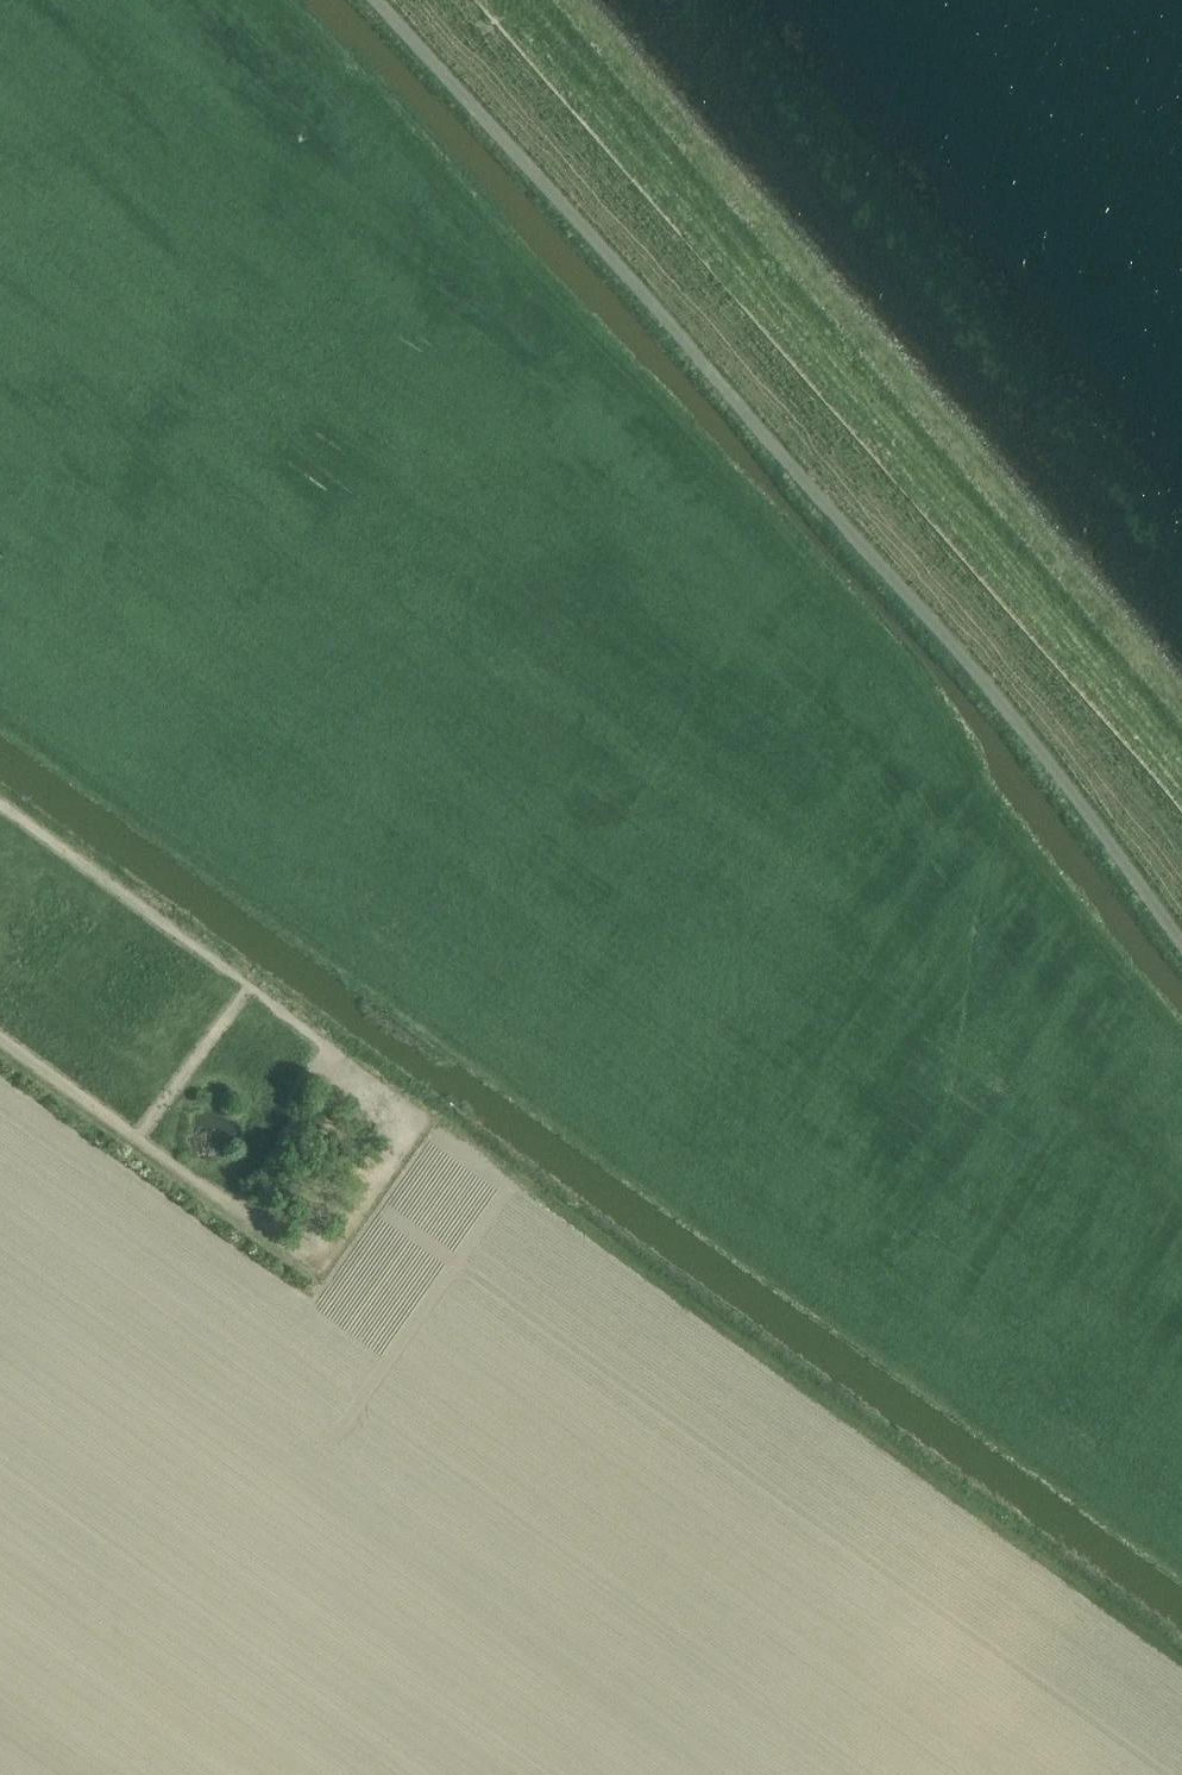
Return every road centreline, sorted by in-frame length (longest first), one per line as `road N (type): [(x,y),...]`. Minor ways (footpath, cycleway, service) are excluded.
road 1 (unclassified): [(1181,962),(959,659),(376,0)]

